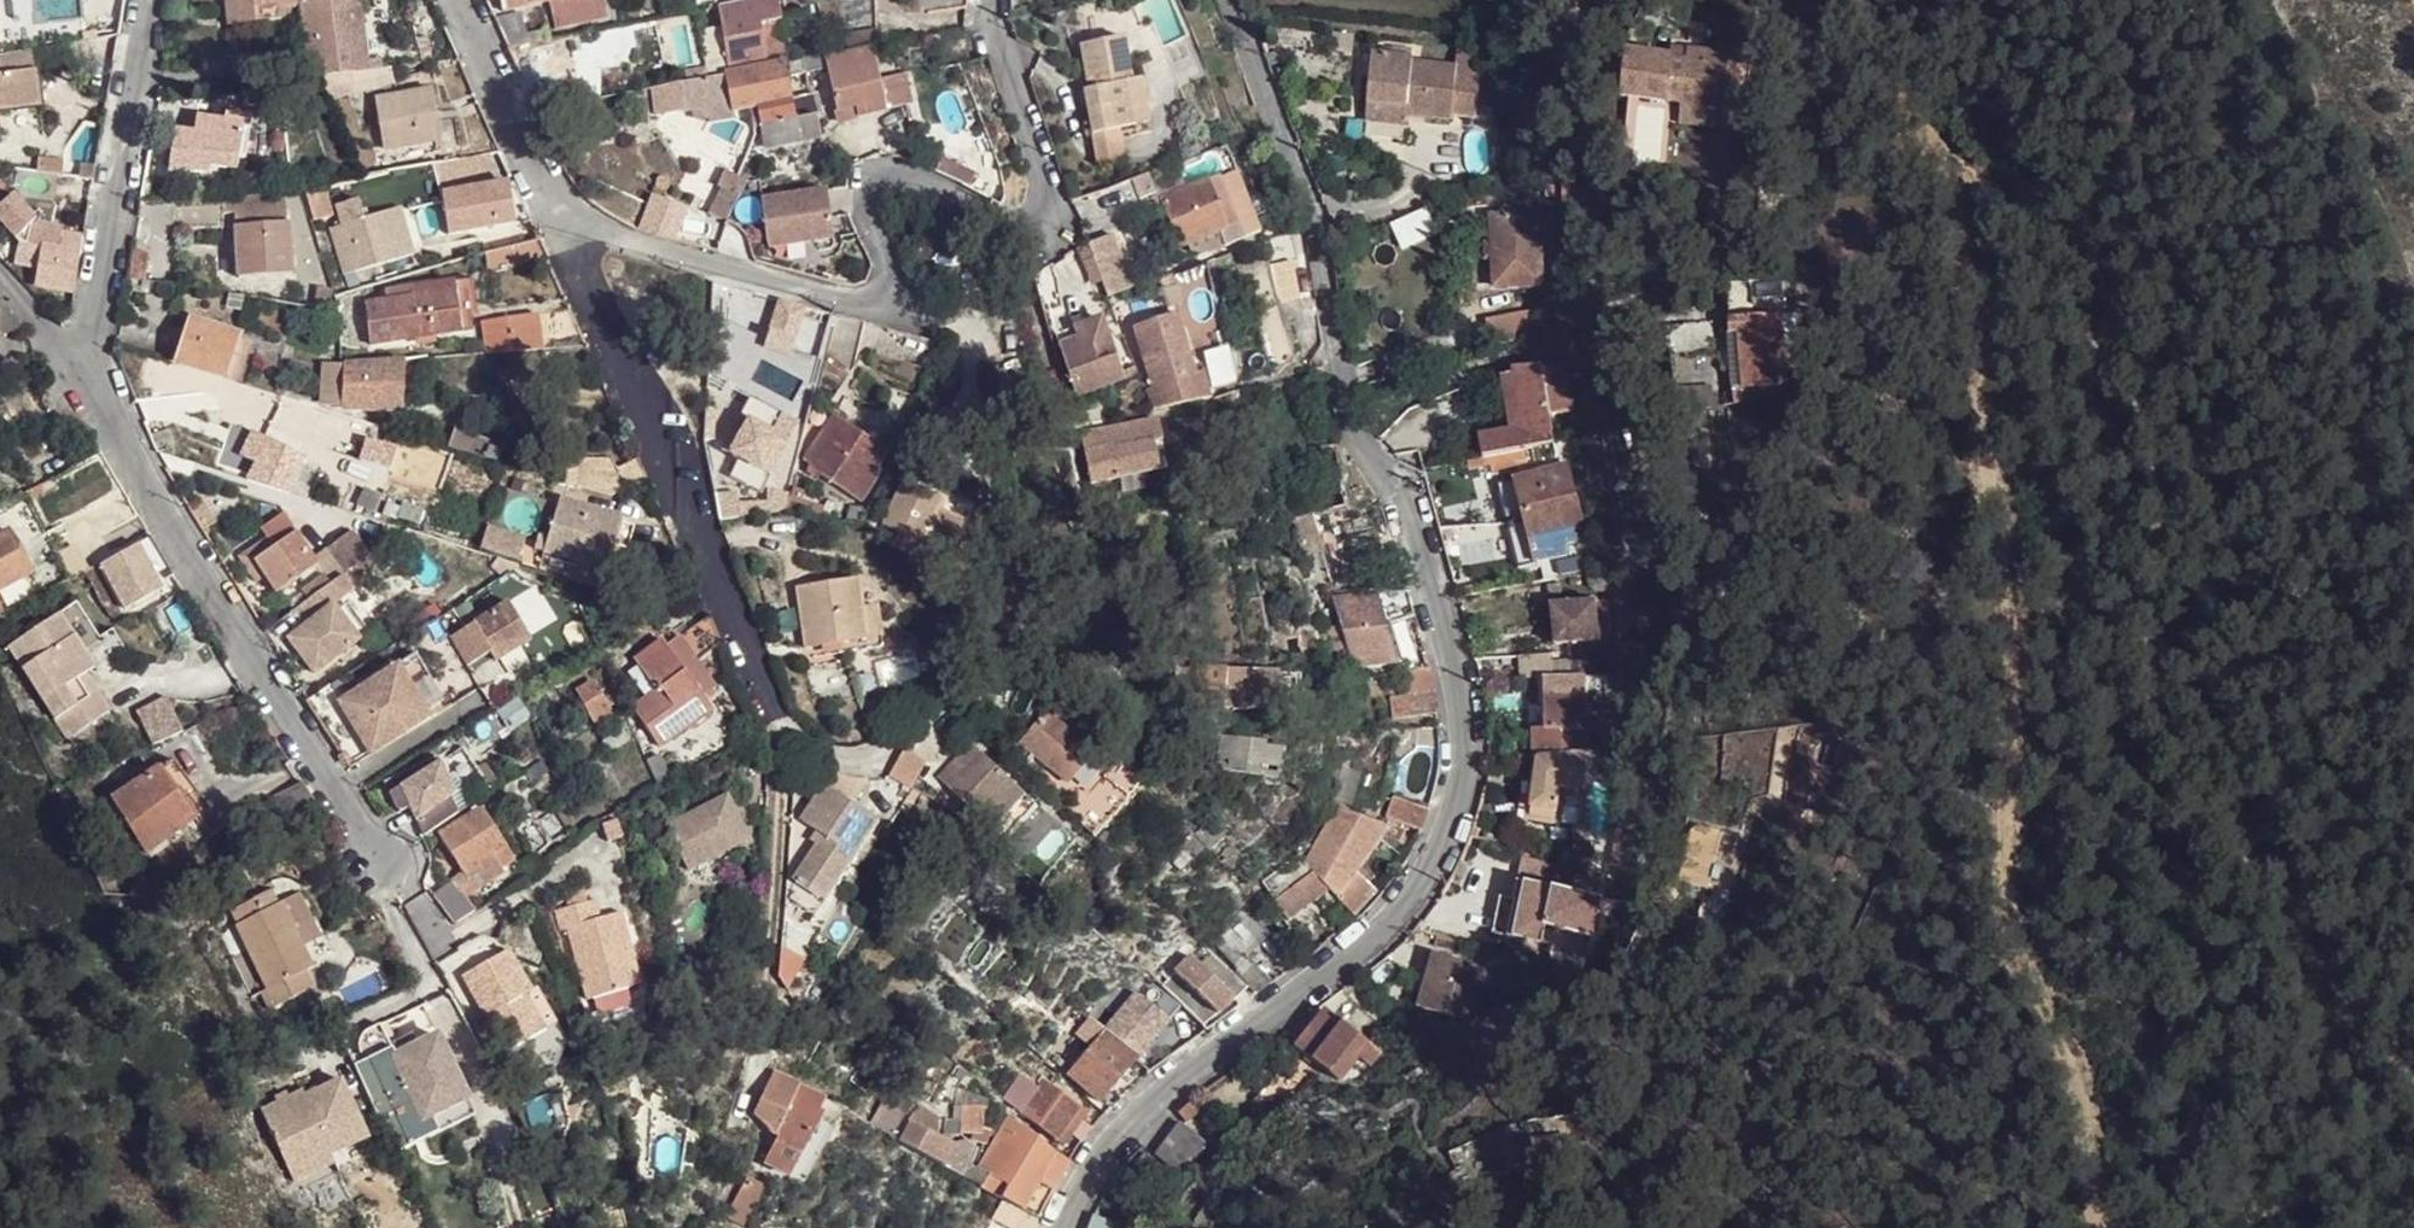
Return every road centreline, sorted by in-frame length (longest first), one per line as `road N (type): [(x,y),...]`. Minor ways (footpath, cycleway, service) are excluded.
road 1 (residential): [(1065,1227),(1094,1170),(1156,1108),(1243,1037),(1334,981),(1404,922),(1447,840),(1467,760),(1431,584),(1396,480),(1340,363),(1344,280),(1231,0)]
road 2 (track): [(1859,0),(1861,24),(1925,127),(2108,382),(2146,528),(2141,618),(2157,705),(2329,991),(2413,1111)]
road 3 (track): [(2098,1227),(2083,1089),(2015,939),(1991,457),(1925,127)]
road 4 (residential): [(994,0),(1052,187),(1047,227),(1022,236),(998,230),(905,179),(882,180),(867,195),(863,222),(899,276),(894,298),(866,304),(571,228)]
road 5 (residential): [(385,865),(83,382)]
road 6 (residential): [(772,694),(571,228)]
road 7 (residential): [(152,0),(83,382)]
road 8 (residential): [(571,228),(464,0)]
road 9 (residential): [(83,382),(0,271)]

